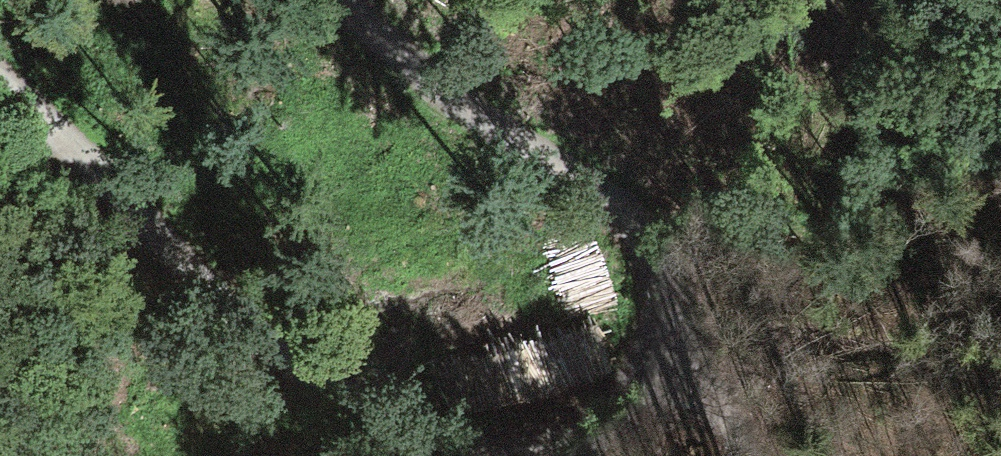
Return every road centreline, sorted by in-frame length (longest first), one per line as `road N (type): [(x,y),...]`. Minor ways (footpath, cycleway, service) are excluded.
road 1 (track): [(341,0),(614,204),(657,257),(667,353),(593,427),(516,447),(402,421),(264,345),(0,83)]
road 2 (track): [(667,353),(742,455)]

